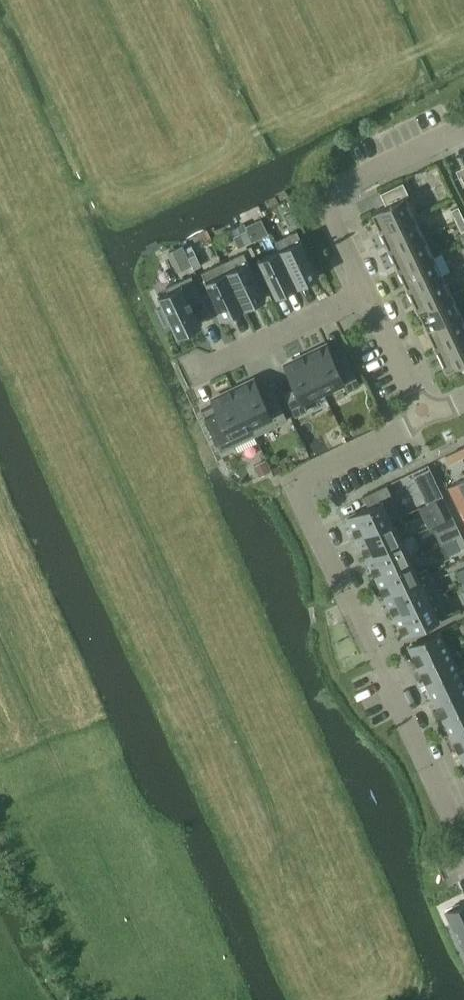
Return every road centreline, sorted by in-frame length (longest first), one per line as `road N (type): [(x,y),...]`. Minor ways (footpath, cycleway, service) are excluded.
road 1 (residential): [(429,414),(399,436),(313,471),(300,499),(449,828),(463,836)]
road 2 (residential): [(373,294),(329,198),(463,133)]
road 3 (residential): [(196,371),(373,294)]
road 4 (residential): [(429,414),(373,294)]

